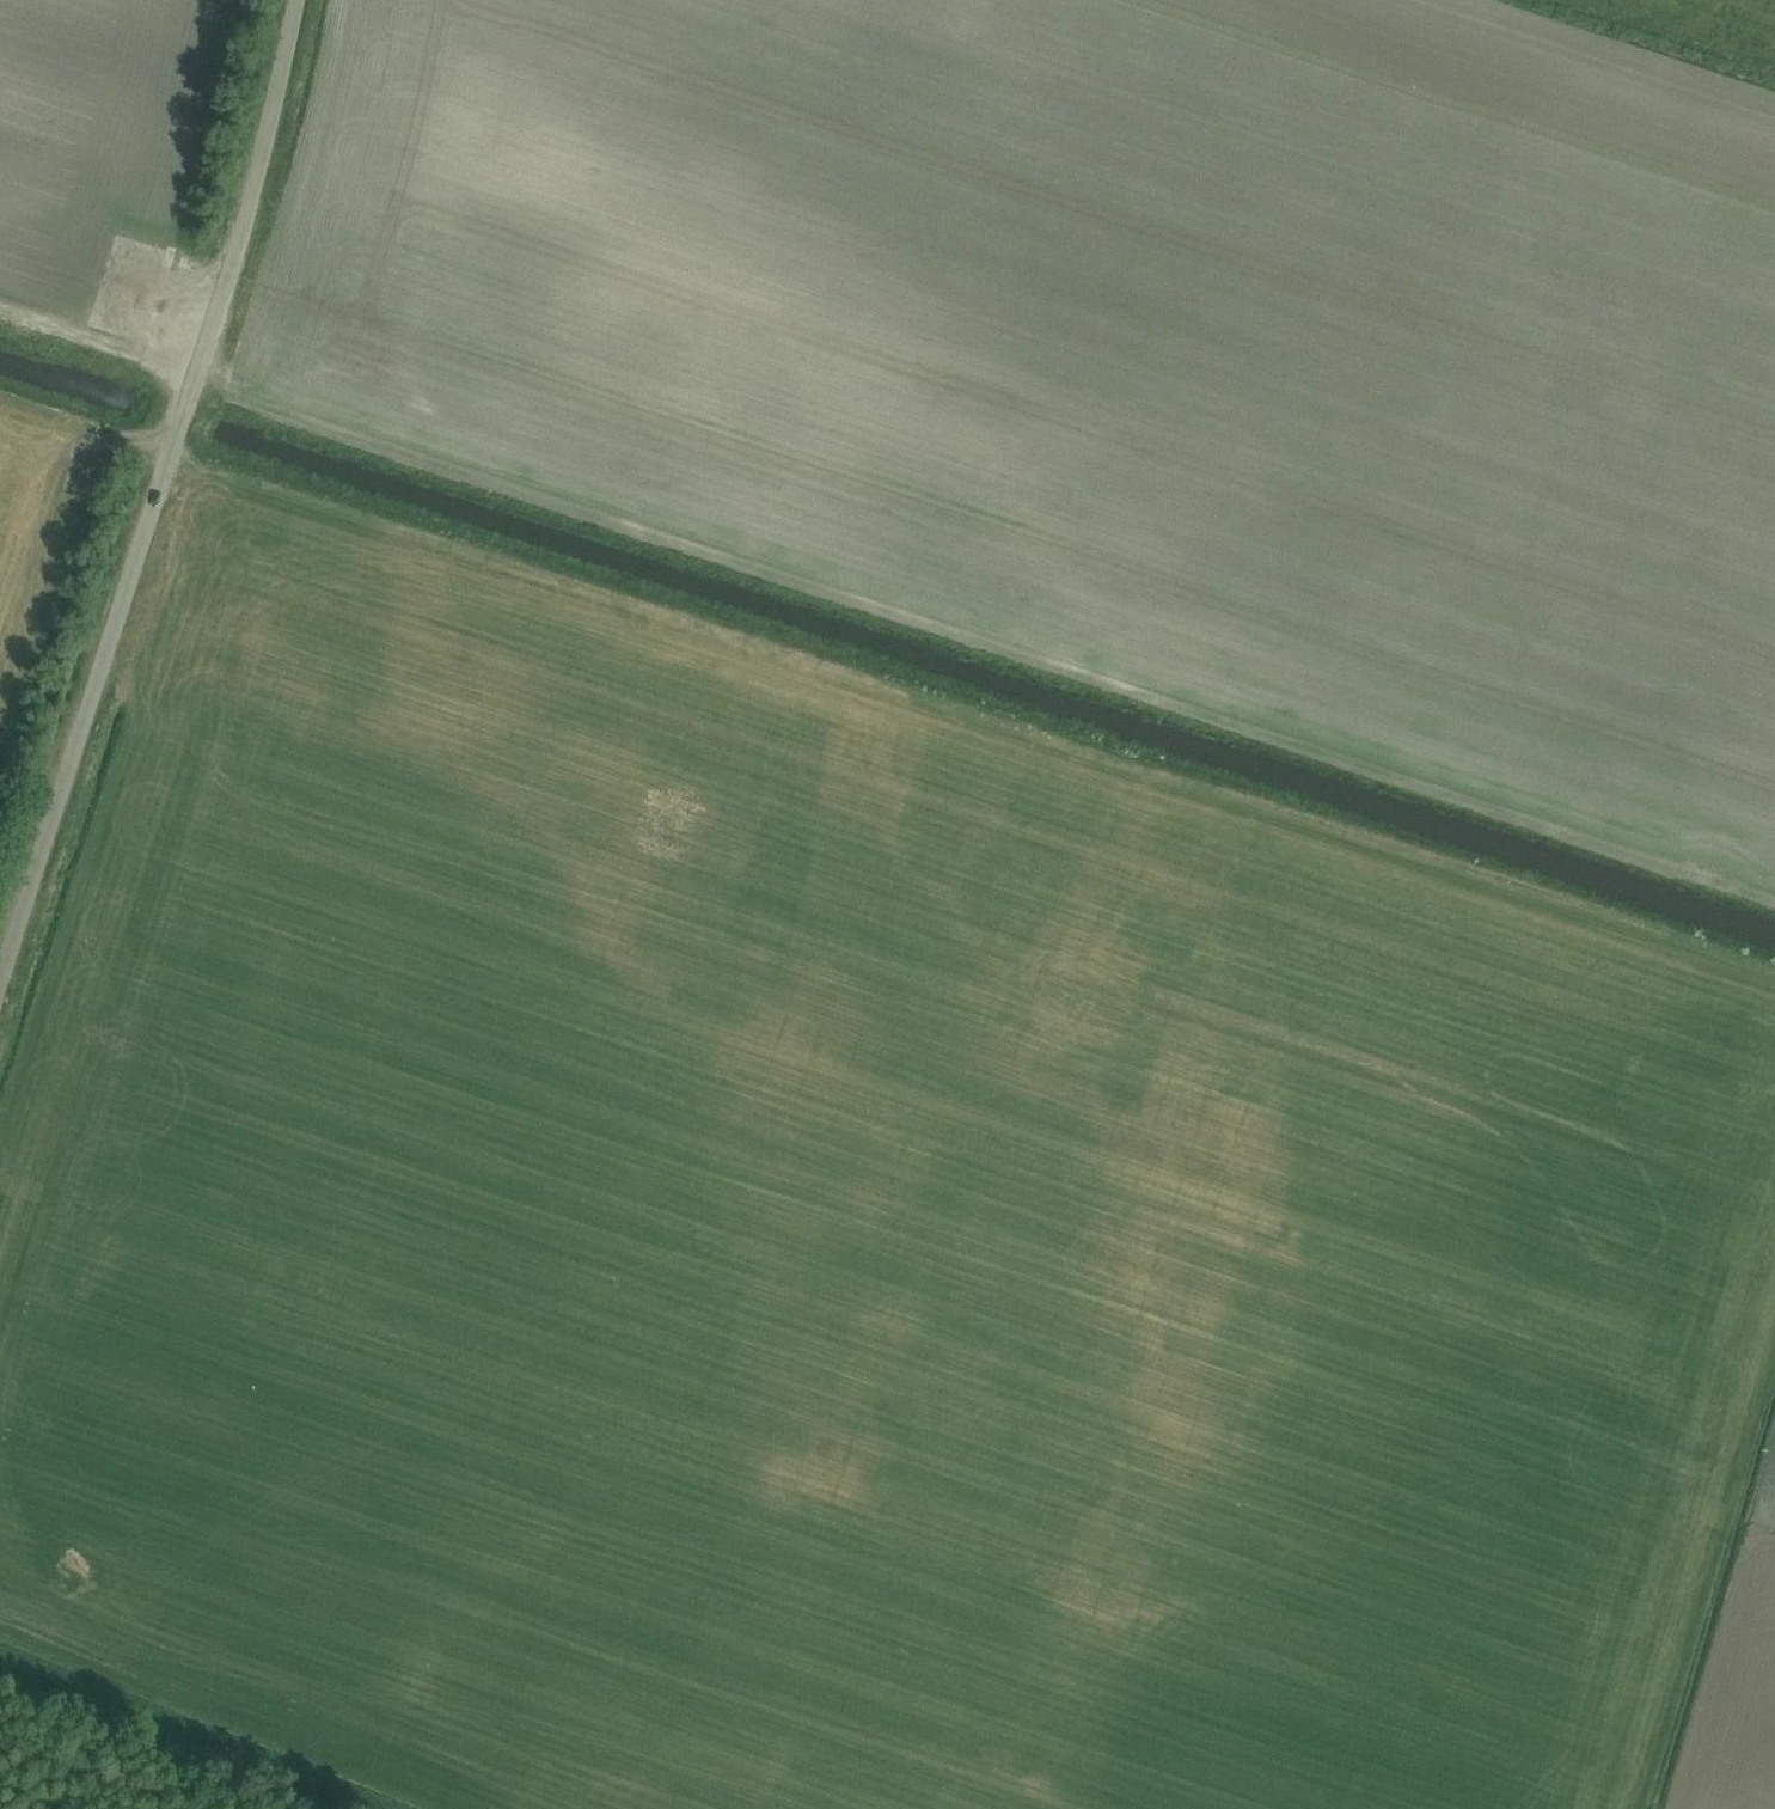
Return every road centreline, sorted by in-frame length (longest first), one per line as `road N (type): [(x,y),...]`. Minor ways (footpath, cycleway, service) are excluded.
road 1 (unclassified): [(0,987),(247,223),(295,0)]
road 2 (track): [(359,1808),(0,1664)]

